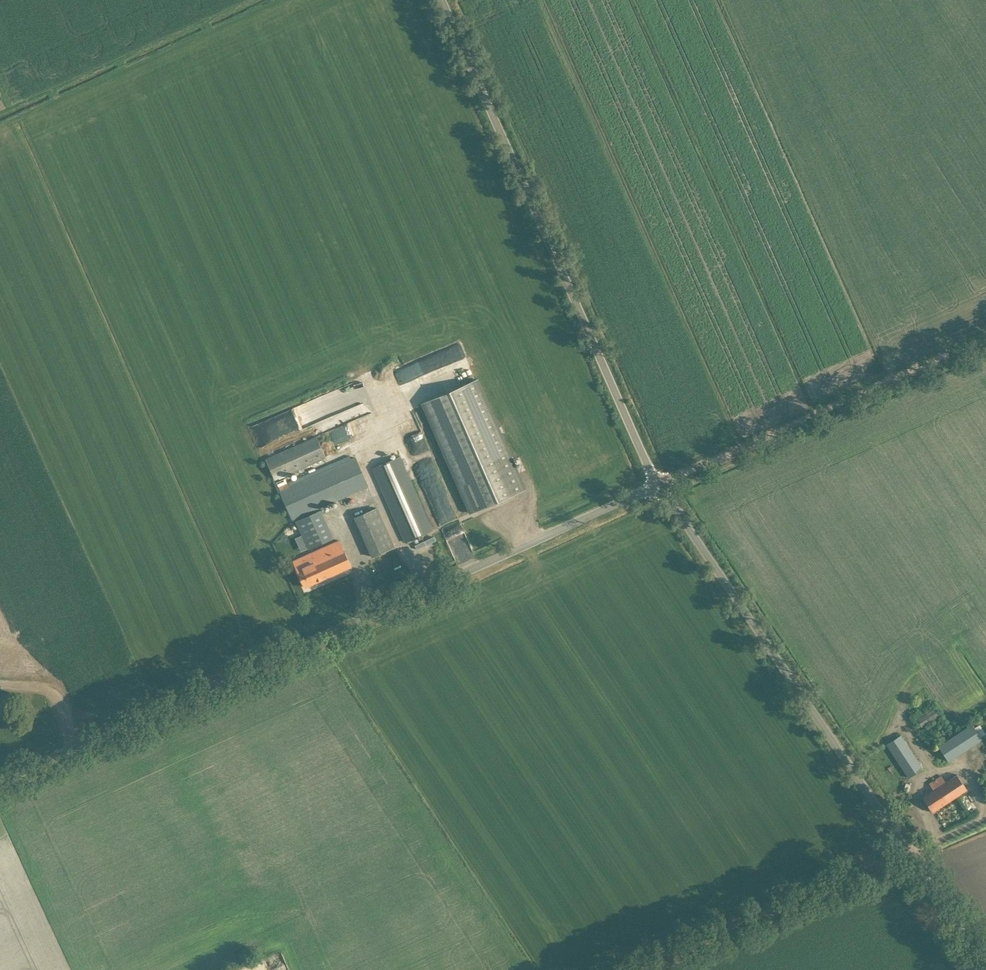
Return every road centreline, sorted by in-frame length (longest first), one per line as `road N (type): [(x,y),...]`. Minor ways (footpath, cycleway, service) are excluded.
road 1 (unclassified): [(0,786),(664,490)]
road 2 (unclassified): [(664,490),(442,0)]
road 3 (unclassified): [(905,851),(664,490)]
road 4 (track): [(985,341),(664,490)]
road 5 (unclassified): [(636,969),(905,851)]
road 6 (unclassified): [(985,969),(905,851)]

